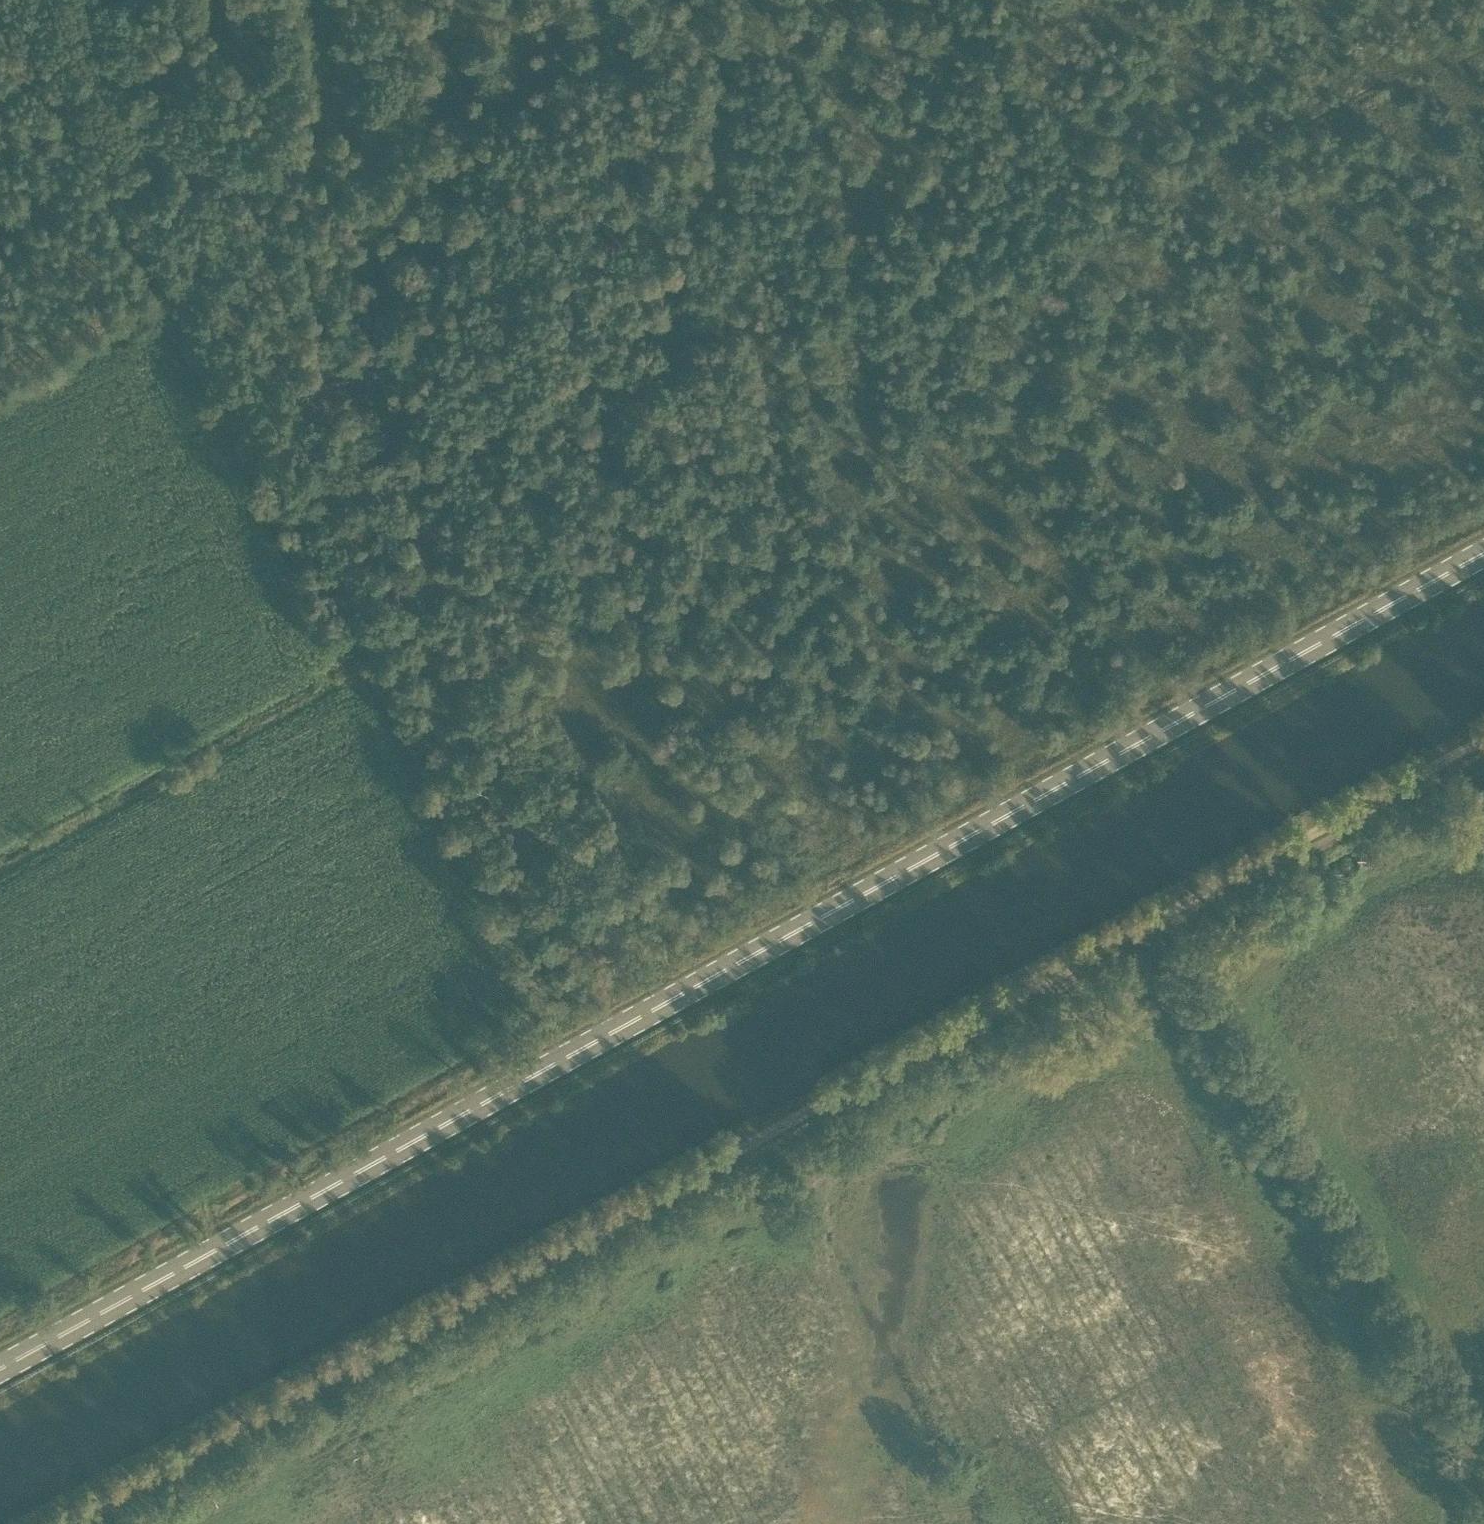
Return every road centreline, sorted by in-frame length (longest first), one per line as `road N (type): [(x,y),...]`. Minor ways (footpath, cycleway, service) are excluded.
road 1 (secondary): [(0,1369),(1483,554)]
road 2 (track): [(63,1523),(1483,739)]
road 3 (track): [(1483,1476),(1168,927)]

